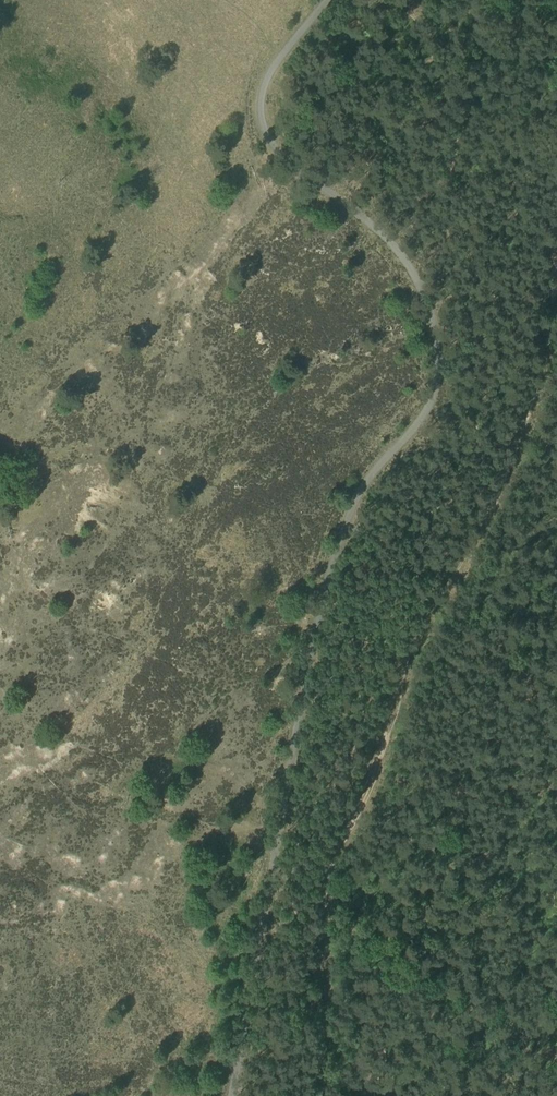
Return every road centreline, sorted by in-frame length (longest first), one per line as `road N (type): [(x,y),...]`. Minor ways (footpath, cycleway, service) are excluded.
road 1 (track): [(232,1095),(322,597),(361,488),(424,414),(439,357),(410,268),(383,234),(280,153),(265,130),(263,85),(331,0)]

